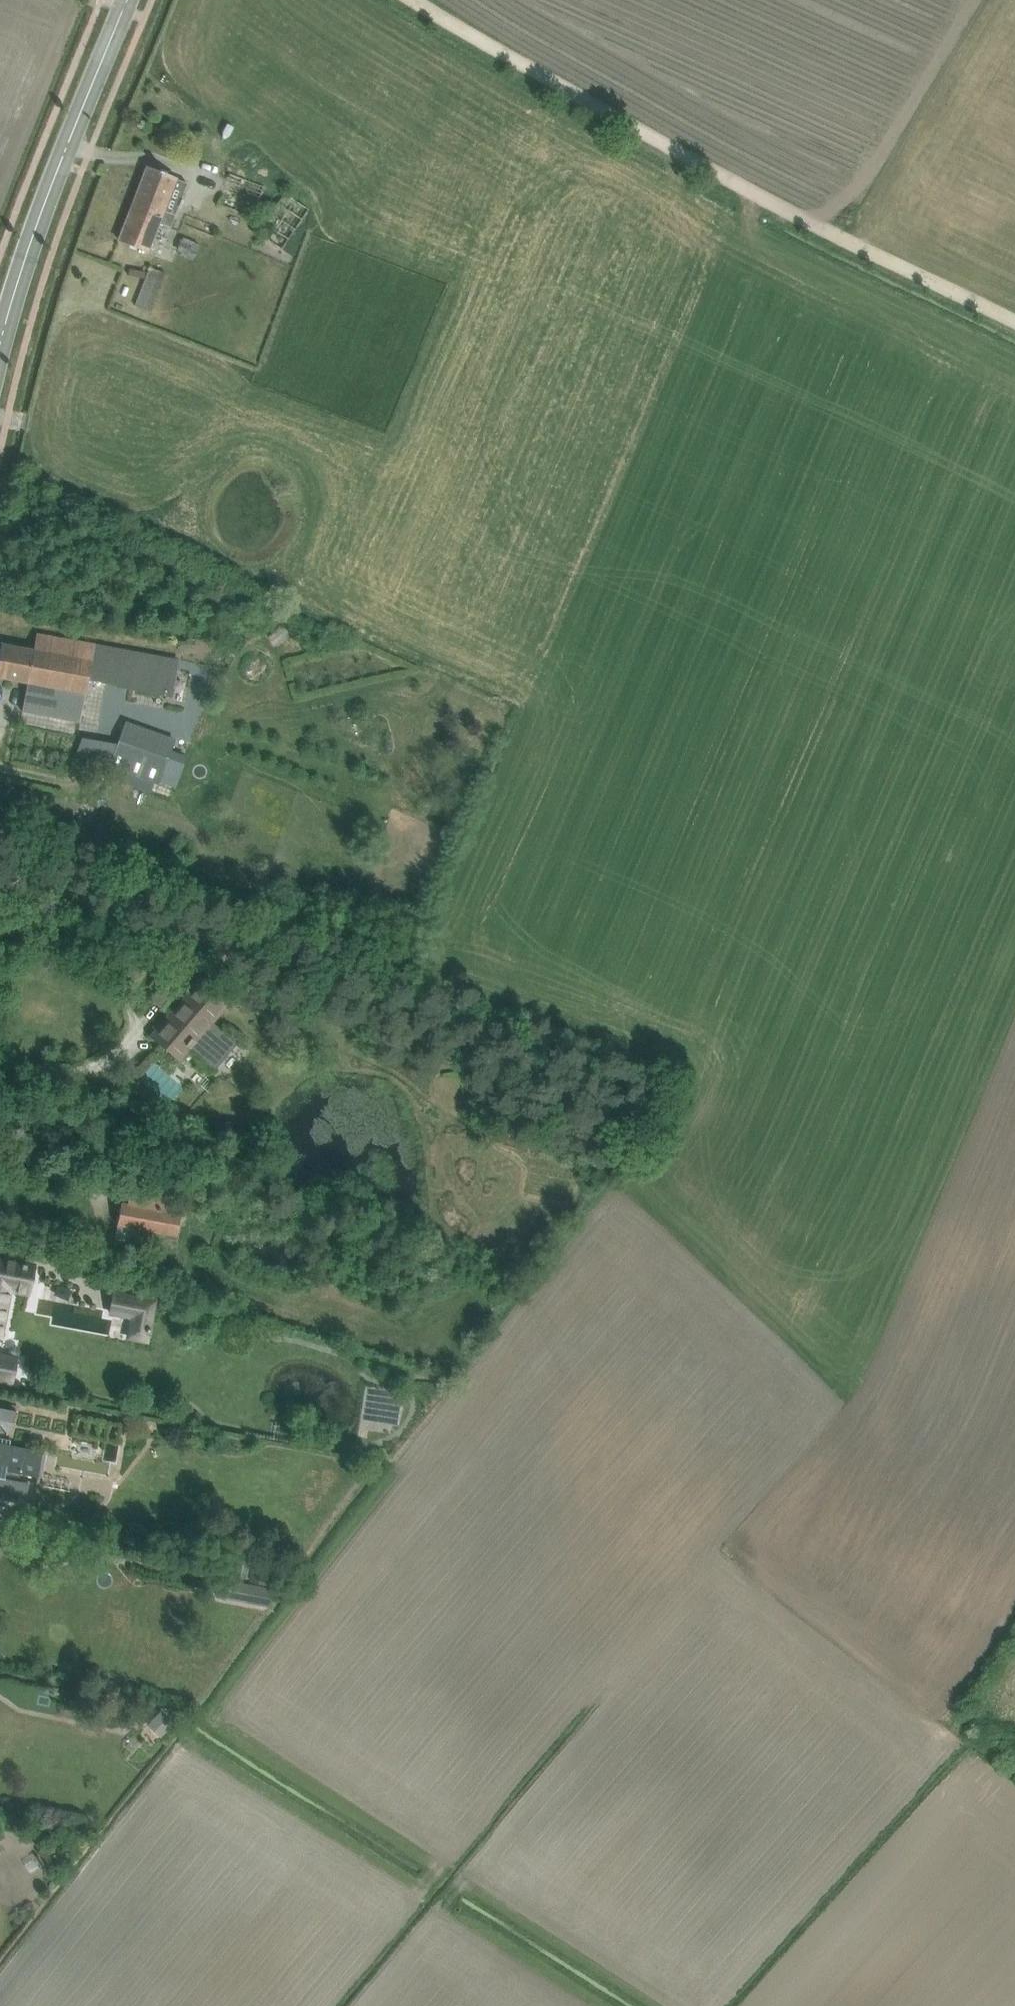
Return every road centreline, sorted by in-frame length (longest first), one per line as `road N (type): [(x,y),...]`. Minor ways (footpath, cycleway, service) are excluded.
road 1 (track): [(417,0),(758,195),(1014,325)]
road 2 (primary): [(0,345),(128,0)]

